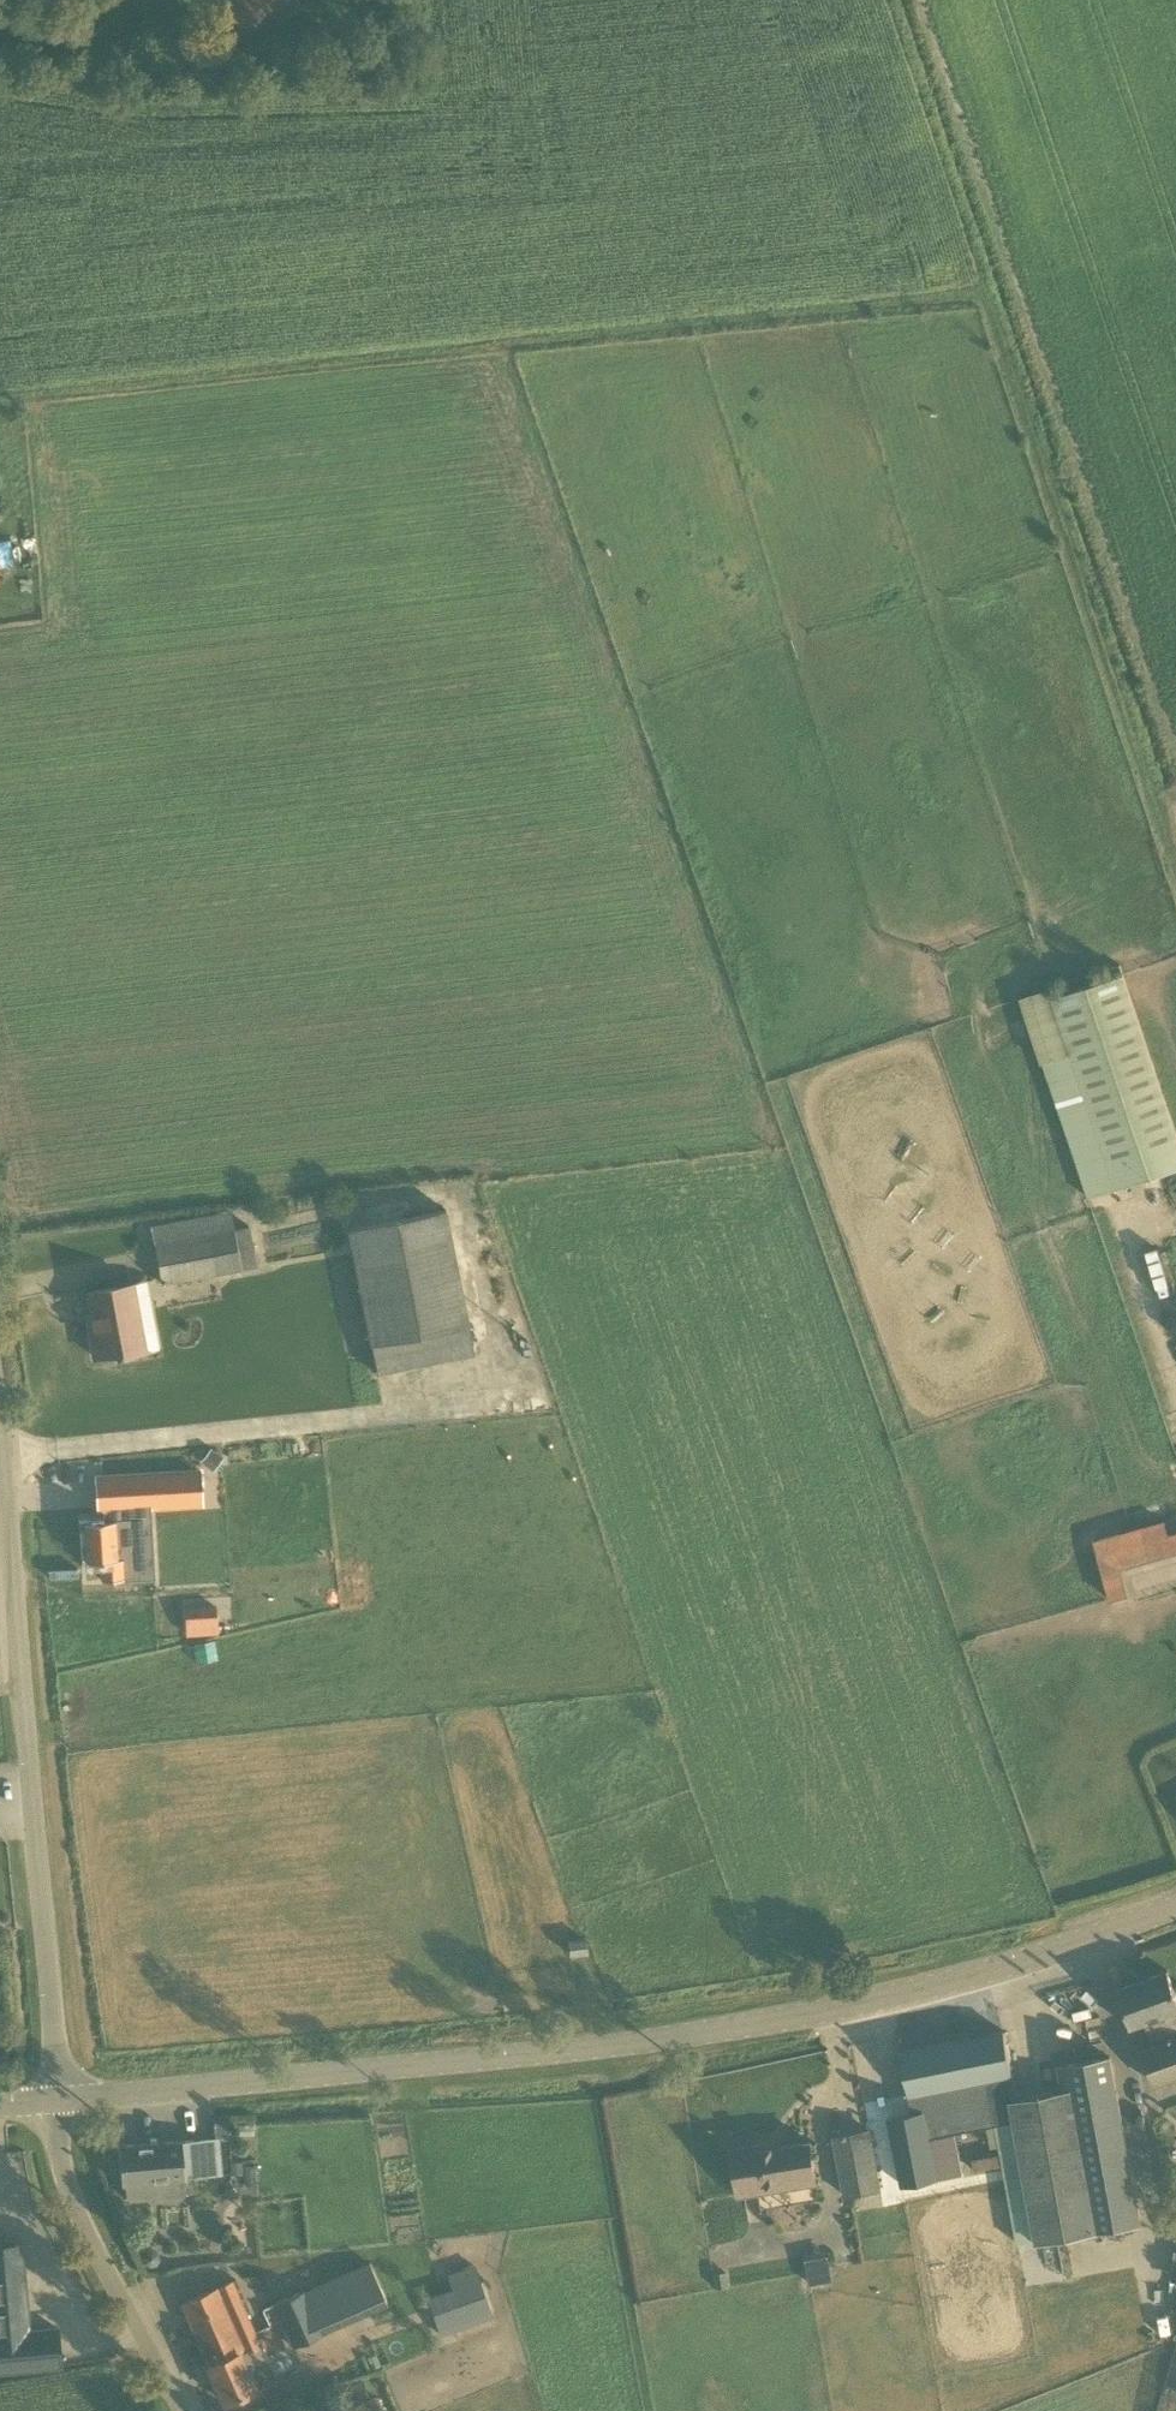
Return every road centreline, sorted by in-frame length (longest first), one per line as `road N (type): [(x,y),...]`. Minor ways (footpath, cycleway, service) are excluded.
road 1 (track): [(0,391),(491,332),(983,294),(1175,841)]
road 2 (tertiary): [(57,2100),(756,2024),(903,1995),(1175,1907)]
road 3 (unclassified): [(57,2100),(0,1411)]
road 4 (unclassified): [(176,2410),(80,2215),(57,2100)]

